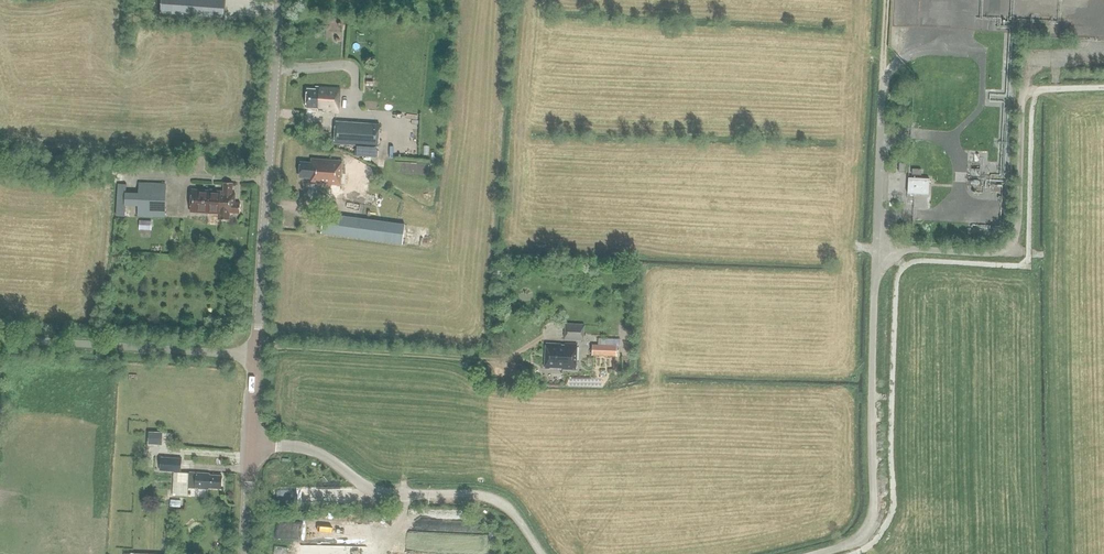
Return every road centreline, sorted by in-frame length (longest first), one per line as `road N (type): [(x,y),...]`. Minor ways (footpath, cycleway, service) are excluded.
road 1 (secondary): [(256,355),(282,0)]
road 2 (track): [(257,344),(499,363),(550,334)]
road 3 (track): [(268,183),(0,163)]
road 4 (unclassified): [(256,355),(0,339)]
road 5 (secondary): [(244,553),(256,355)]

